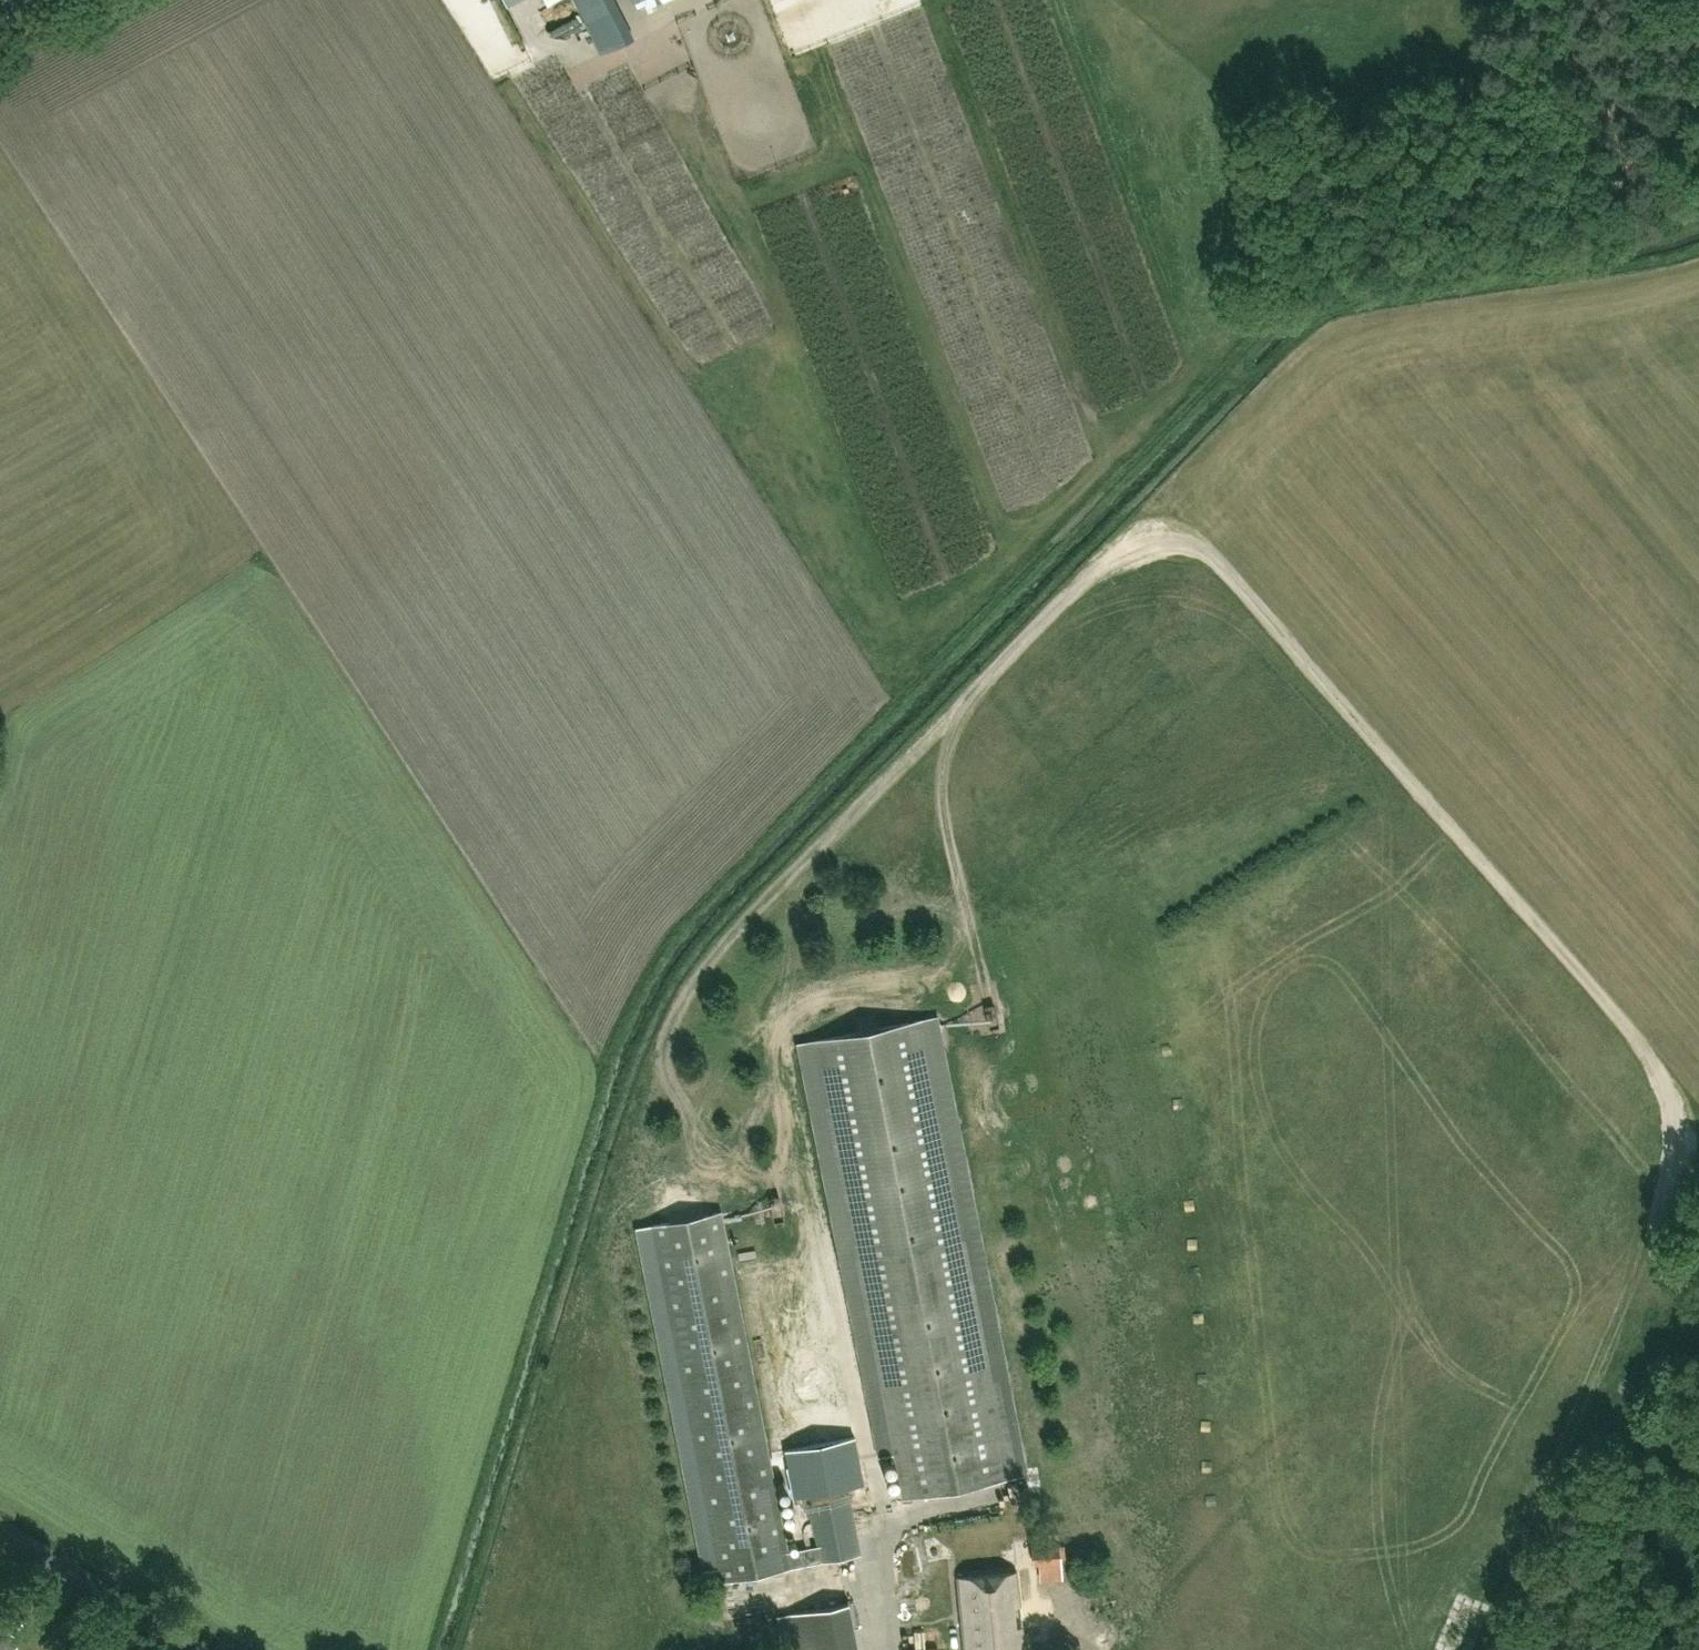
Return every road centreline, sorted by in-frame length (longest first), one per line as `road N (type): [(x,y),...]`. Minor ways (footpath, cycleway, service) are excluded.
road 1 (track): [(794,876),(1158,506),(1400,764),(1639,1039),(1689,1124),(1654,1275),(1698,1309)]
road 2 (unclassified): [(215,1649),(0,1523)]

